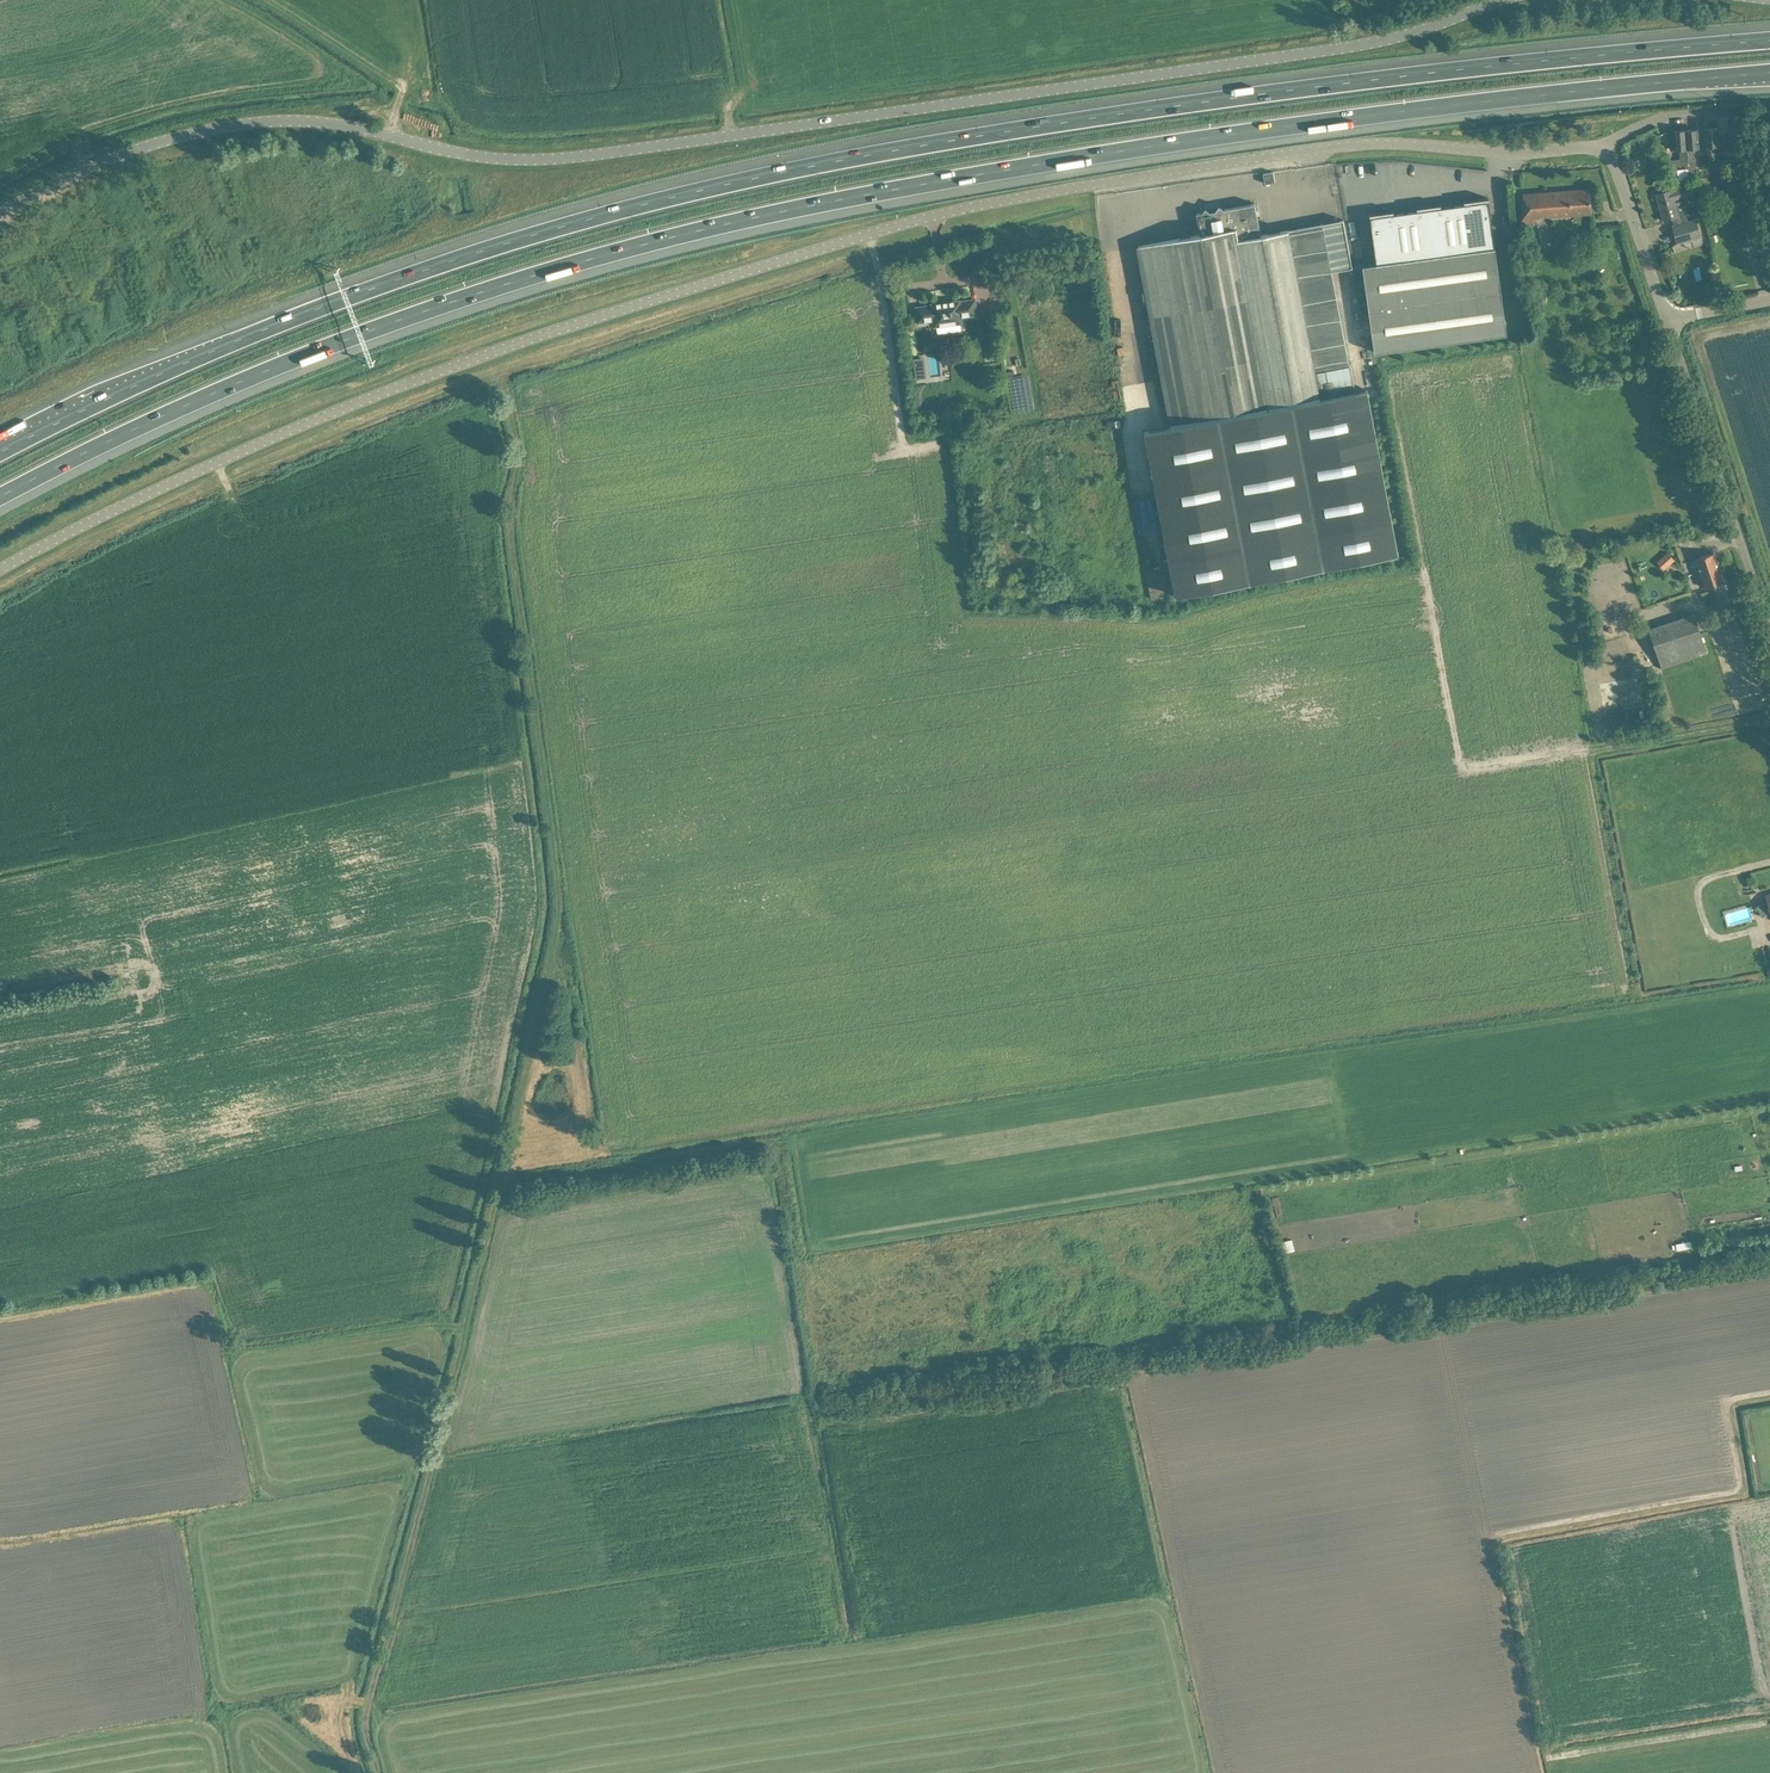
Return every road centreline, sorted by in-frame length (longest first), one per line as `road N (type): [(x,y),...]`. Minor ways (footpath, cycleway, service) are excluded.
road 1 (motorway): [(0,497),(117,435),(321,349),(487,292),(757,217),(1262,129),(1769,73)]
road 2 (motorway): [(1769,40),(1218,100),(750,178),(387,283),(226,345),(0,450)]
road 3 (unclassified): [(0,571),(151,491),(406,382),(633,300),(921,217),(1333,146),(1598,152)]
road 4 (unclassified): [(0,212),(116,159),(253,126),(353,130),(457,157),(544,162),(1377,45),(1507,0)]
road 5 (track): [(497,380),(517,445),(521,585),(563,922),(375,1704),(372,1734),(382,1772)]
road 6 (track): [(0,599),(108,538),(401,414),(779,284),(868,234)]
road 7 (unclassified): [(1496,1543),(1738,1495),(1737,1410),(1769,1398)]
road 8 (unclassified): [(1769,625),(1666,323)]
road 9 (unclassified): [(1666,323),(1615,167),(1598,152)]
road 10 (unclassified): [(1598,152),(1650,126),(1734,114)]

